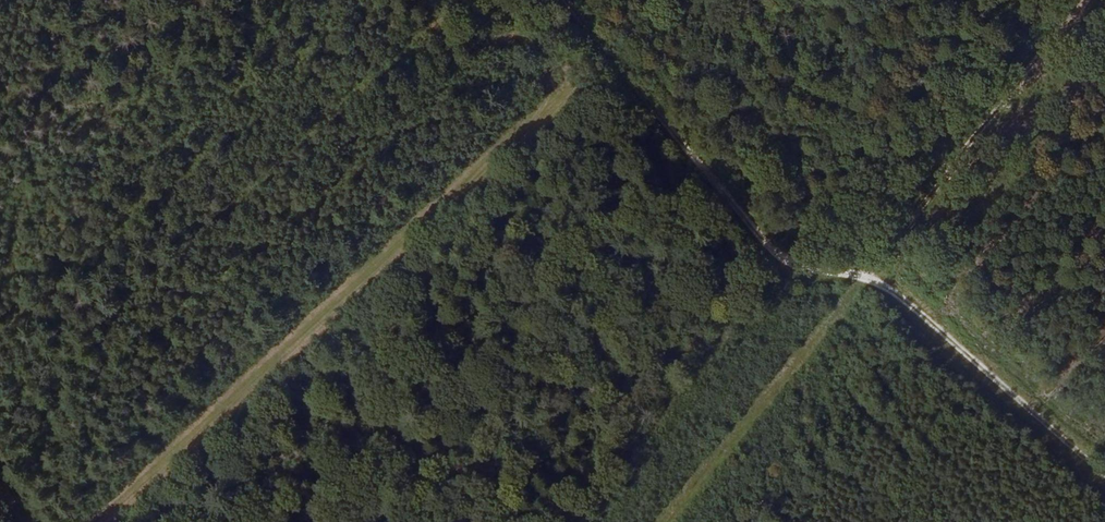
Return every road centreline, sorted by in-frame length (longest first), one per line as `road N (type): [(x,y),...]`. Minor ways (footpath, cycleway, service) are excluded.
road 1 (track): [(564,0),(765,249),(790,268),(863,279),(900,301),(1104,476)]
road 2 (track): [(575,84),(89,521)]
road 3 (track): [(680,521),(877,286)]
road 4 (track): [(575,84),(547,60),(515,46),(453,38),(425,0)]

